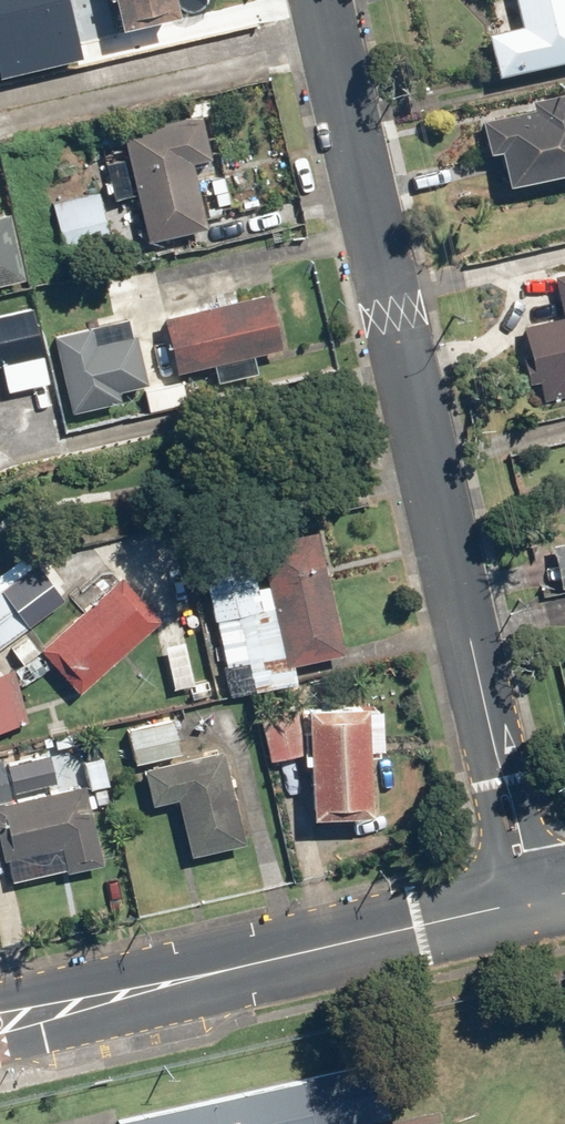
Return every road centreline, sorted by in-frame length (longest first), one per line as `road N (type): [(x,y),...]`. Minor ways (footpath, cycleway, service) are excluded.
road 1 (residential): [(529,902),(315,0)]
road 2 (residential): [(529,902),(0,1023)]

